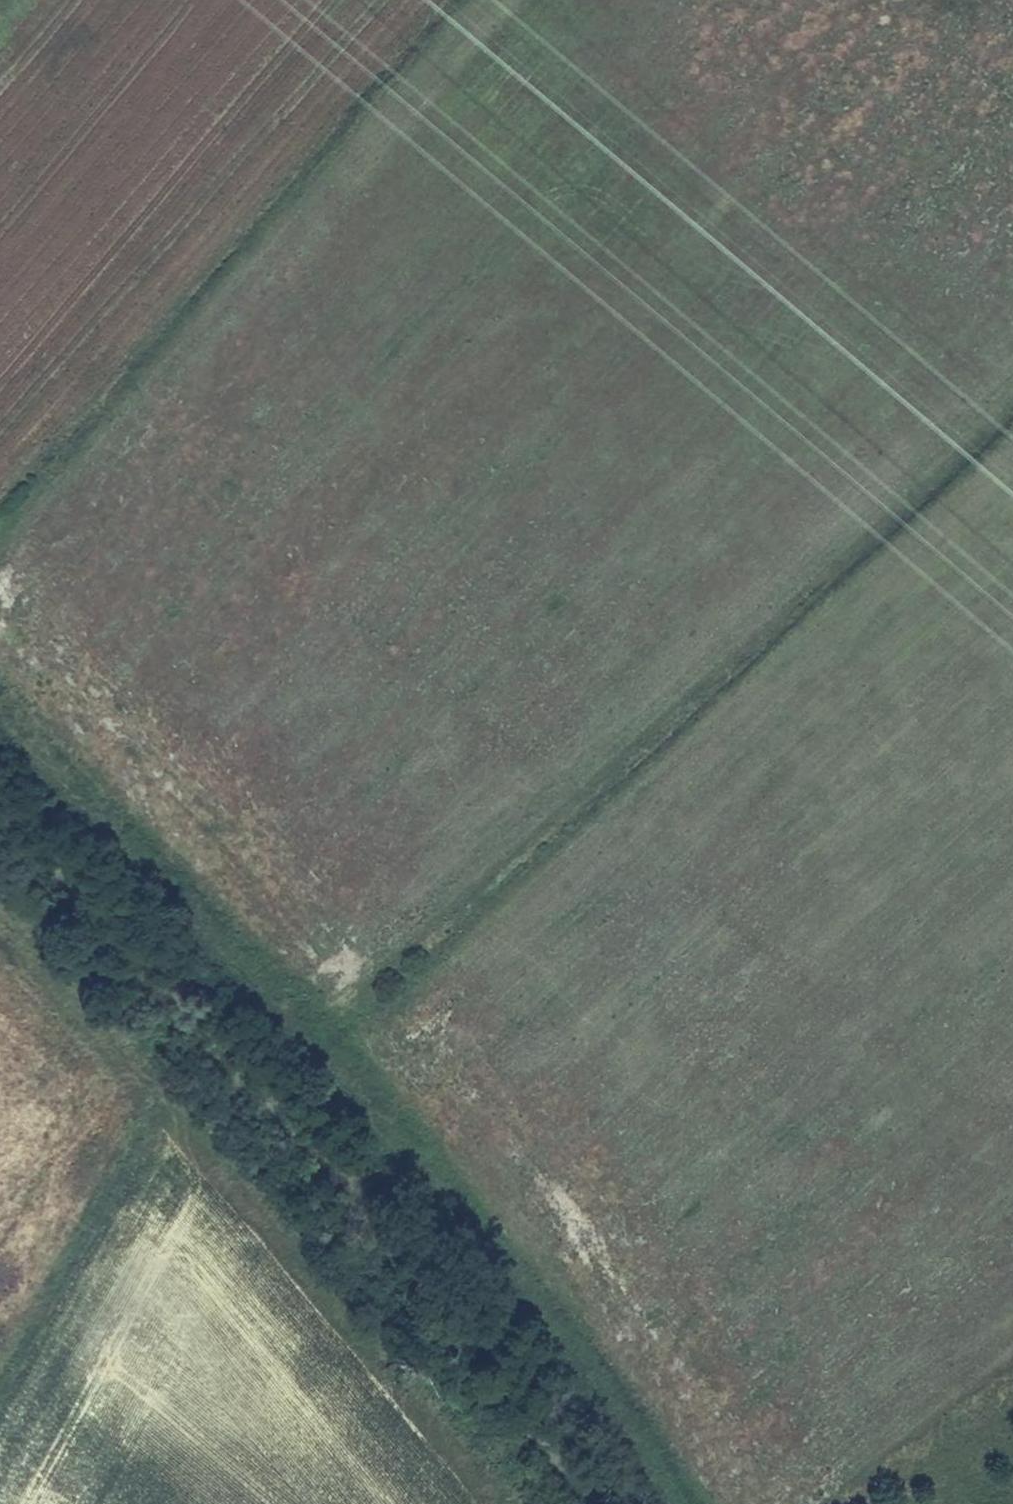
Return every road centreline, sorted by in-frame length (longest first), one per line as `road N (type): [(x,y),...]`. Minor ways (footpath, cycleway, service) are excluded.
road 1 (track): [(0,712),(431,1187),(685,1503)]

